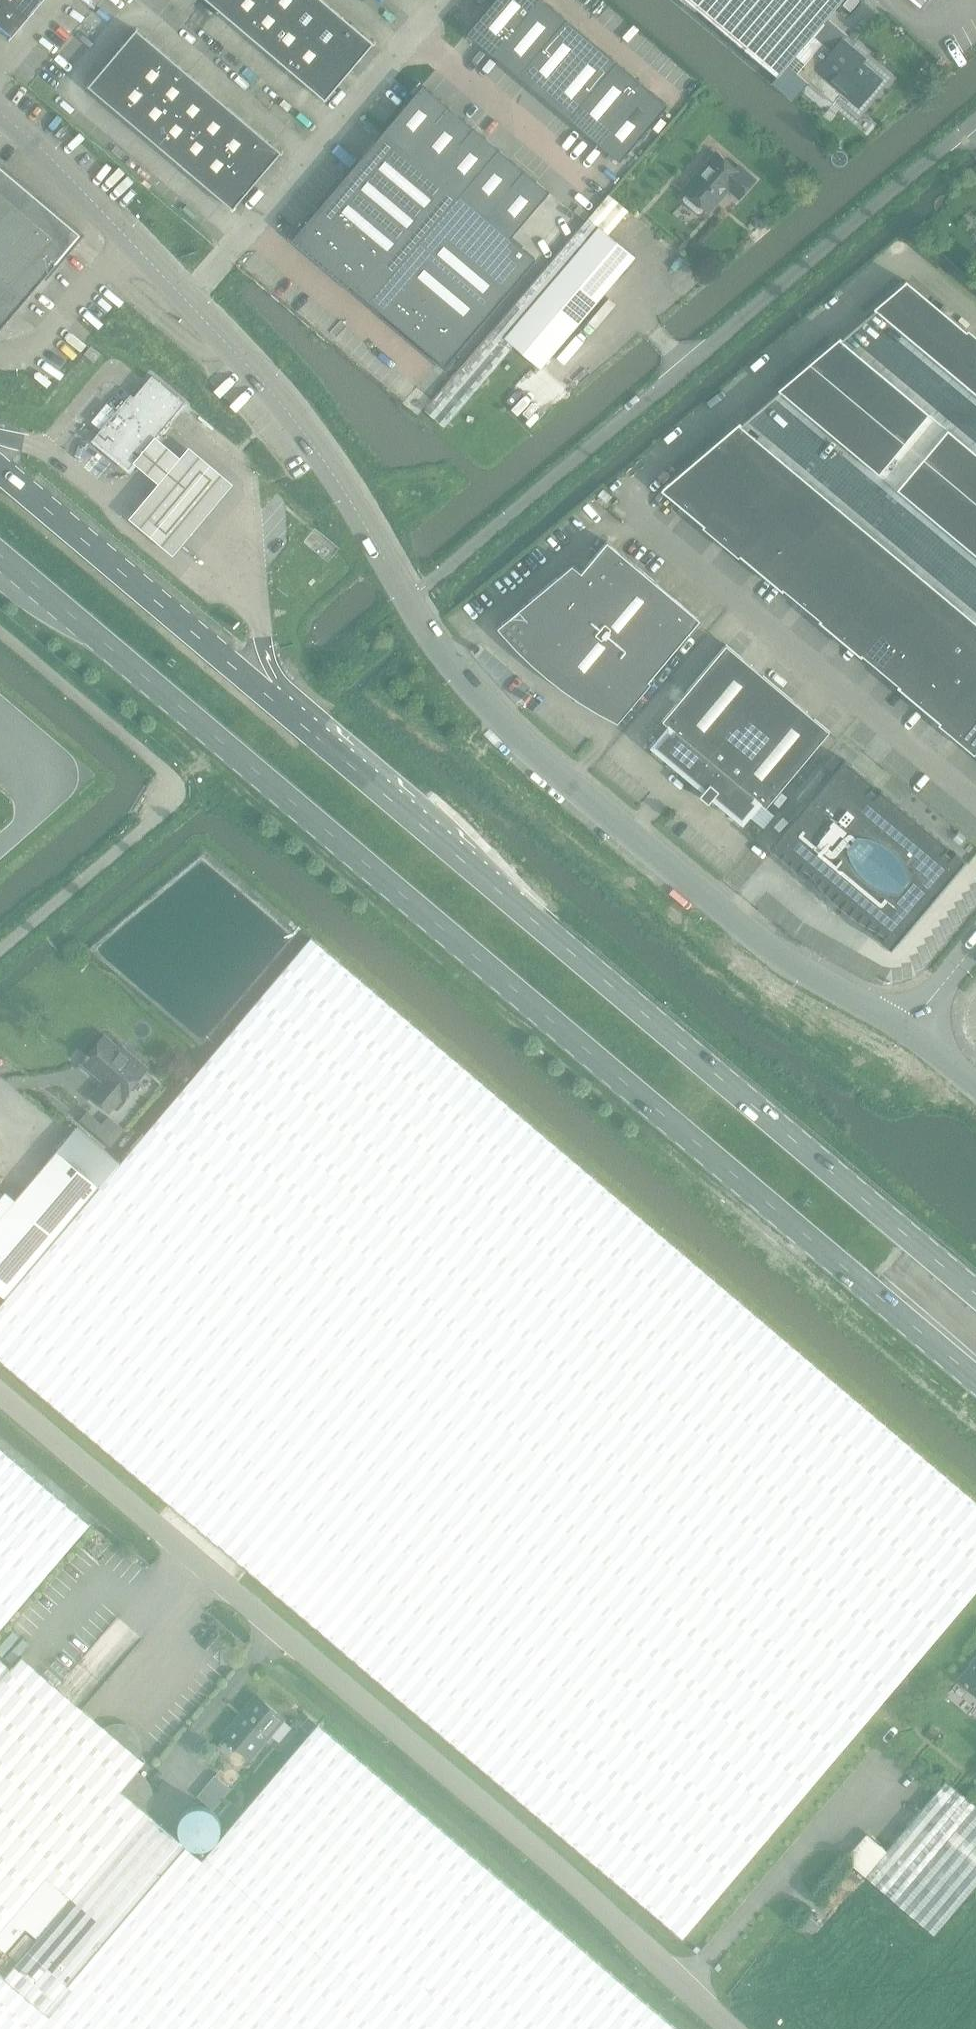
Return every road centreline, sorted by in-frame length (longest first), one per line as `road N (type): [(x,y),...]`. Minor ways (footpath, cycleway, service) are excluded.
road 1 (unclassified): [(904,1029),(785,957),(489,712),(272,393),(0,113)]
road 2 (primary): [(0,556),(975,1381)]
road 3 (primary): [(975,1295),(0,472)]
road 4 (unclassified): [(0,1393),(470,1793),(732,2028)]
road 5 (unclassified): [(0,952),(151,821),(173,779)]
road 6 (residential): [(856,222),(975,118)]

